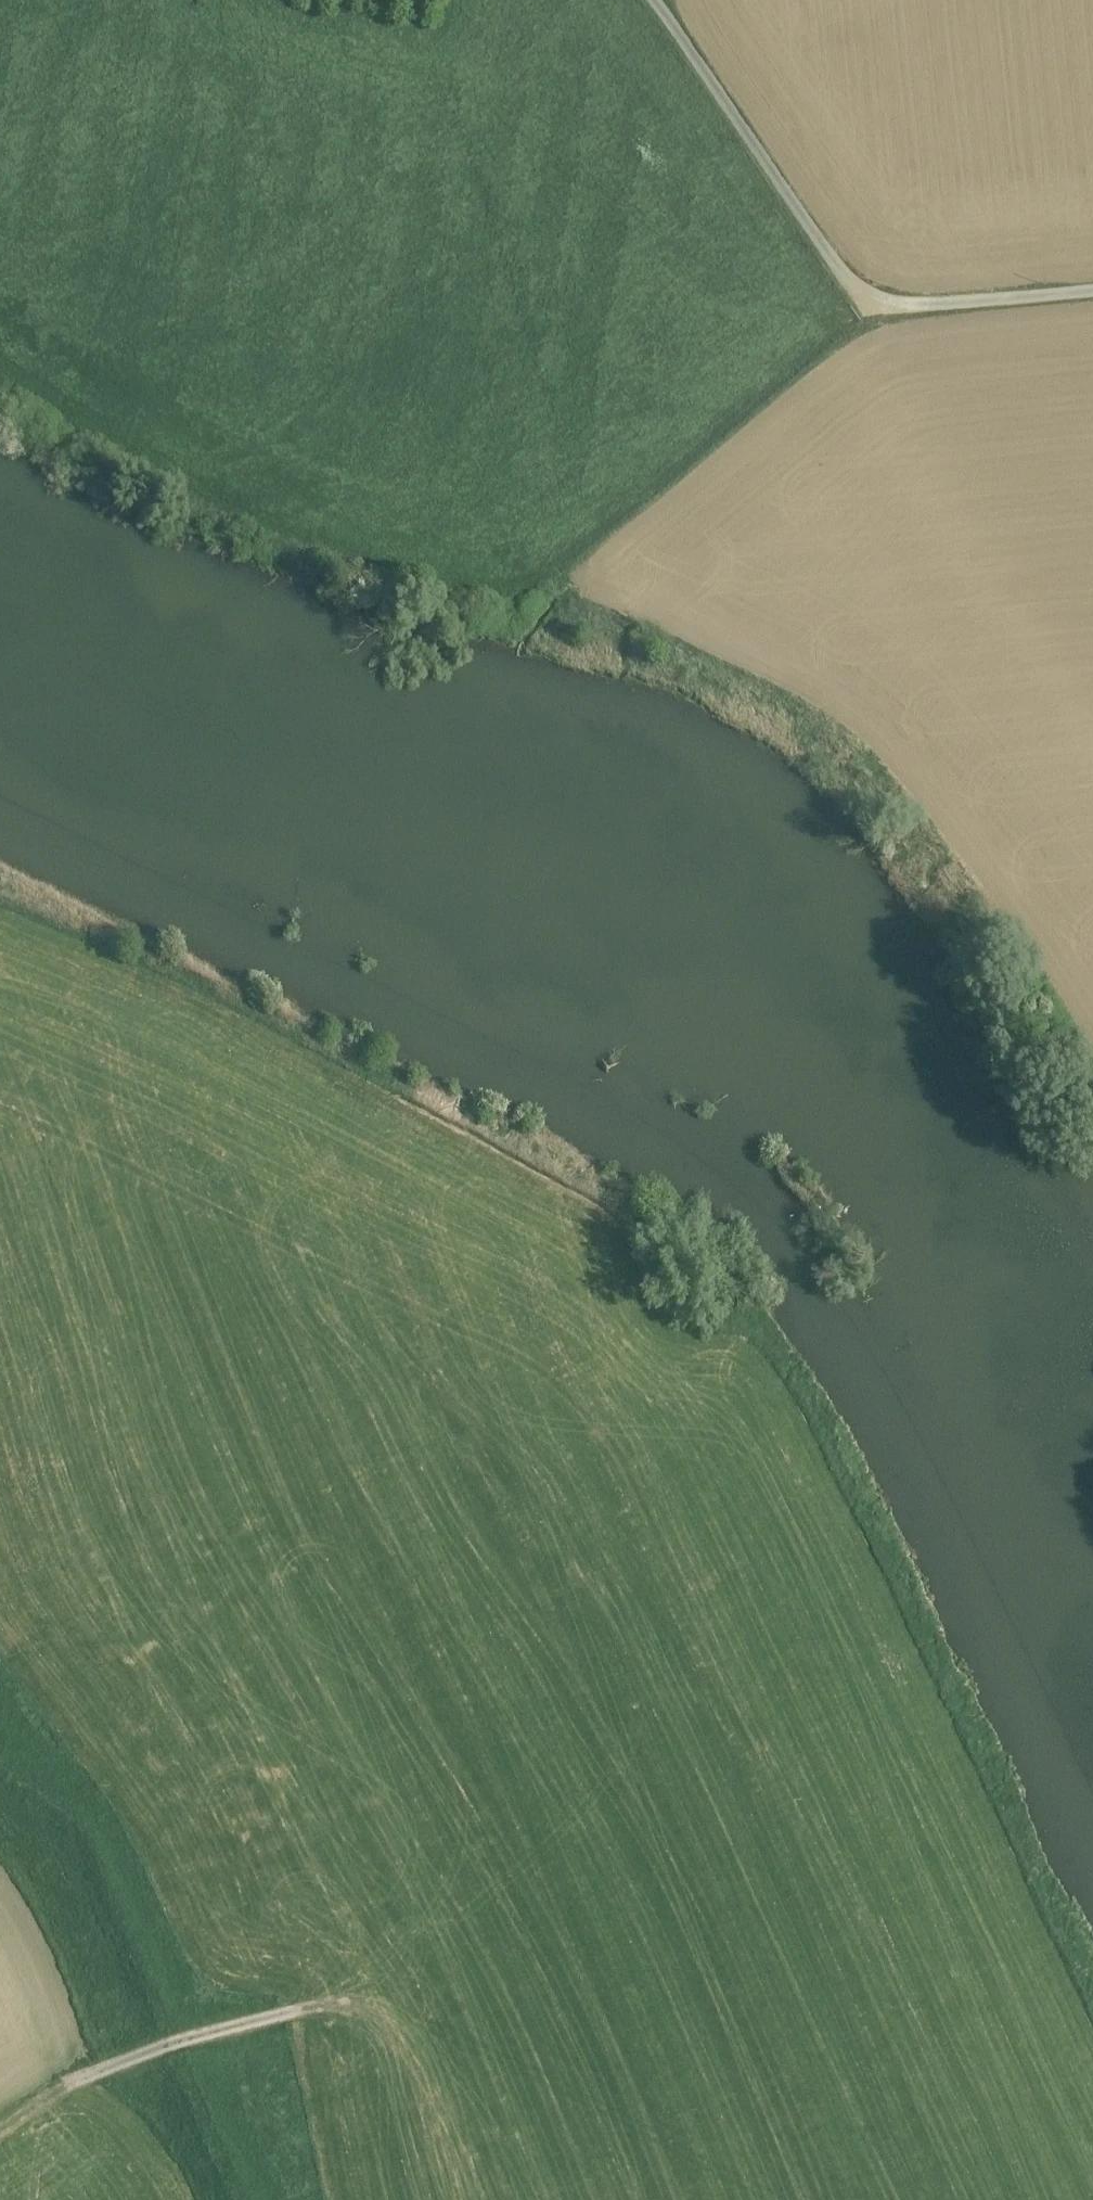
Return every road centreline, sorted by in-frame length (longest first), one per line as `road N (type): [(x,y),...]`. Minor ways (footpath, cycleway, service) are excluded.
road 1 (unclassified): [(656,0),(843,278),(913,308),(1092,292)]
road 2 (track): [(0,2142),(21,2109),(116,2062),(375,1985)]

